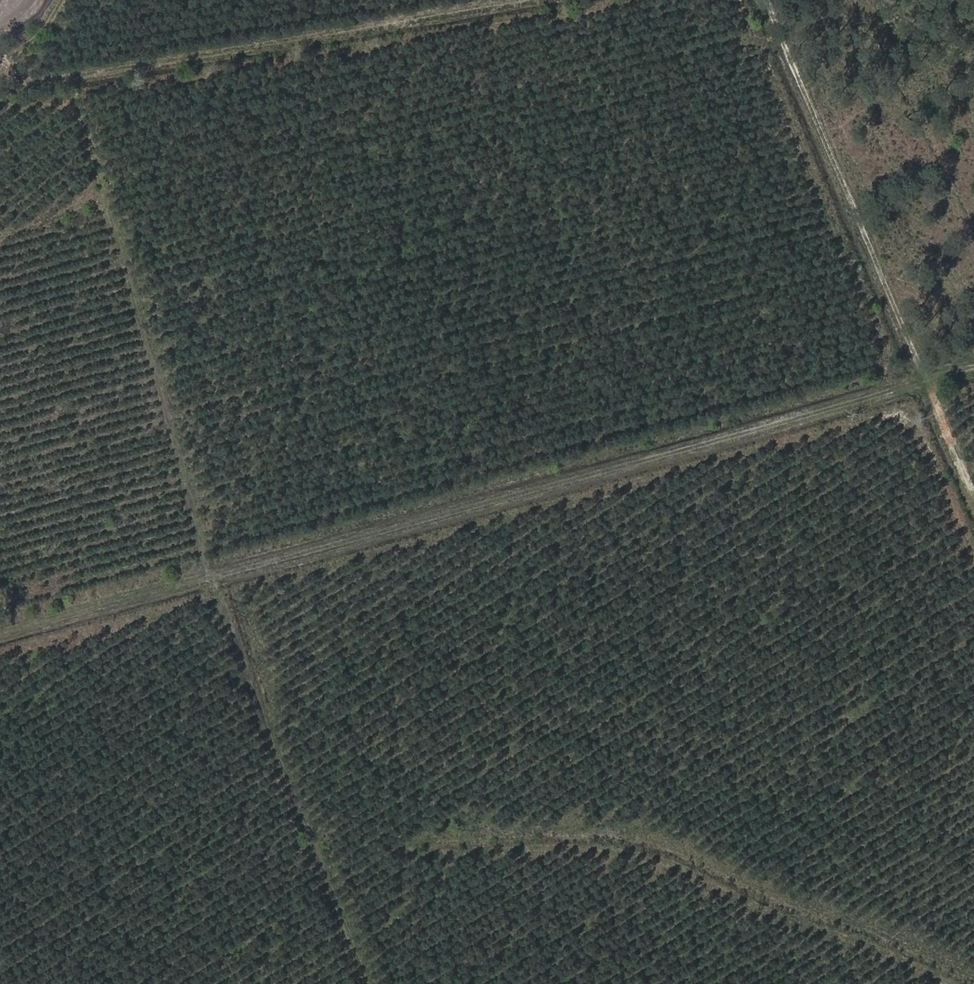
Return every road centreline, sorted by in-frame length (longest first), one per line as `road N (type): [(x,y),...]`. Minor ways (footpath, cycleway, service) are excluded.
road 1 (track): [(767,0),(973,490)]
road 2 (track): [(212,580),(360,983)]

